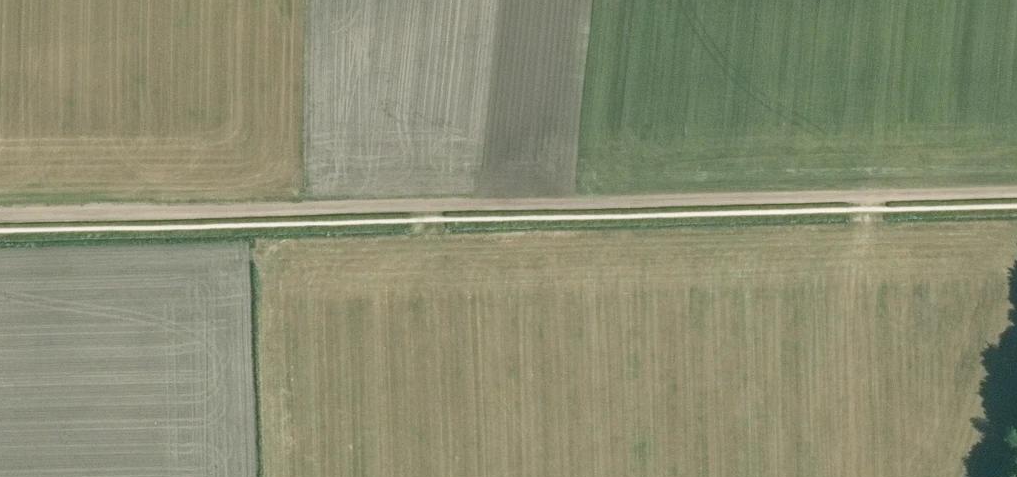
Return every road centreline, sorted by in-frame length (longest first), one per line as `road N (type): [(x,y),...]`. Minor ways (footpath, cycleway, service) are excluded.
road 1 (track): [(0,216),(1016,190)]

